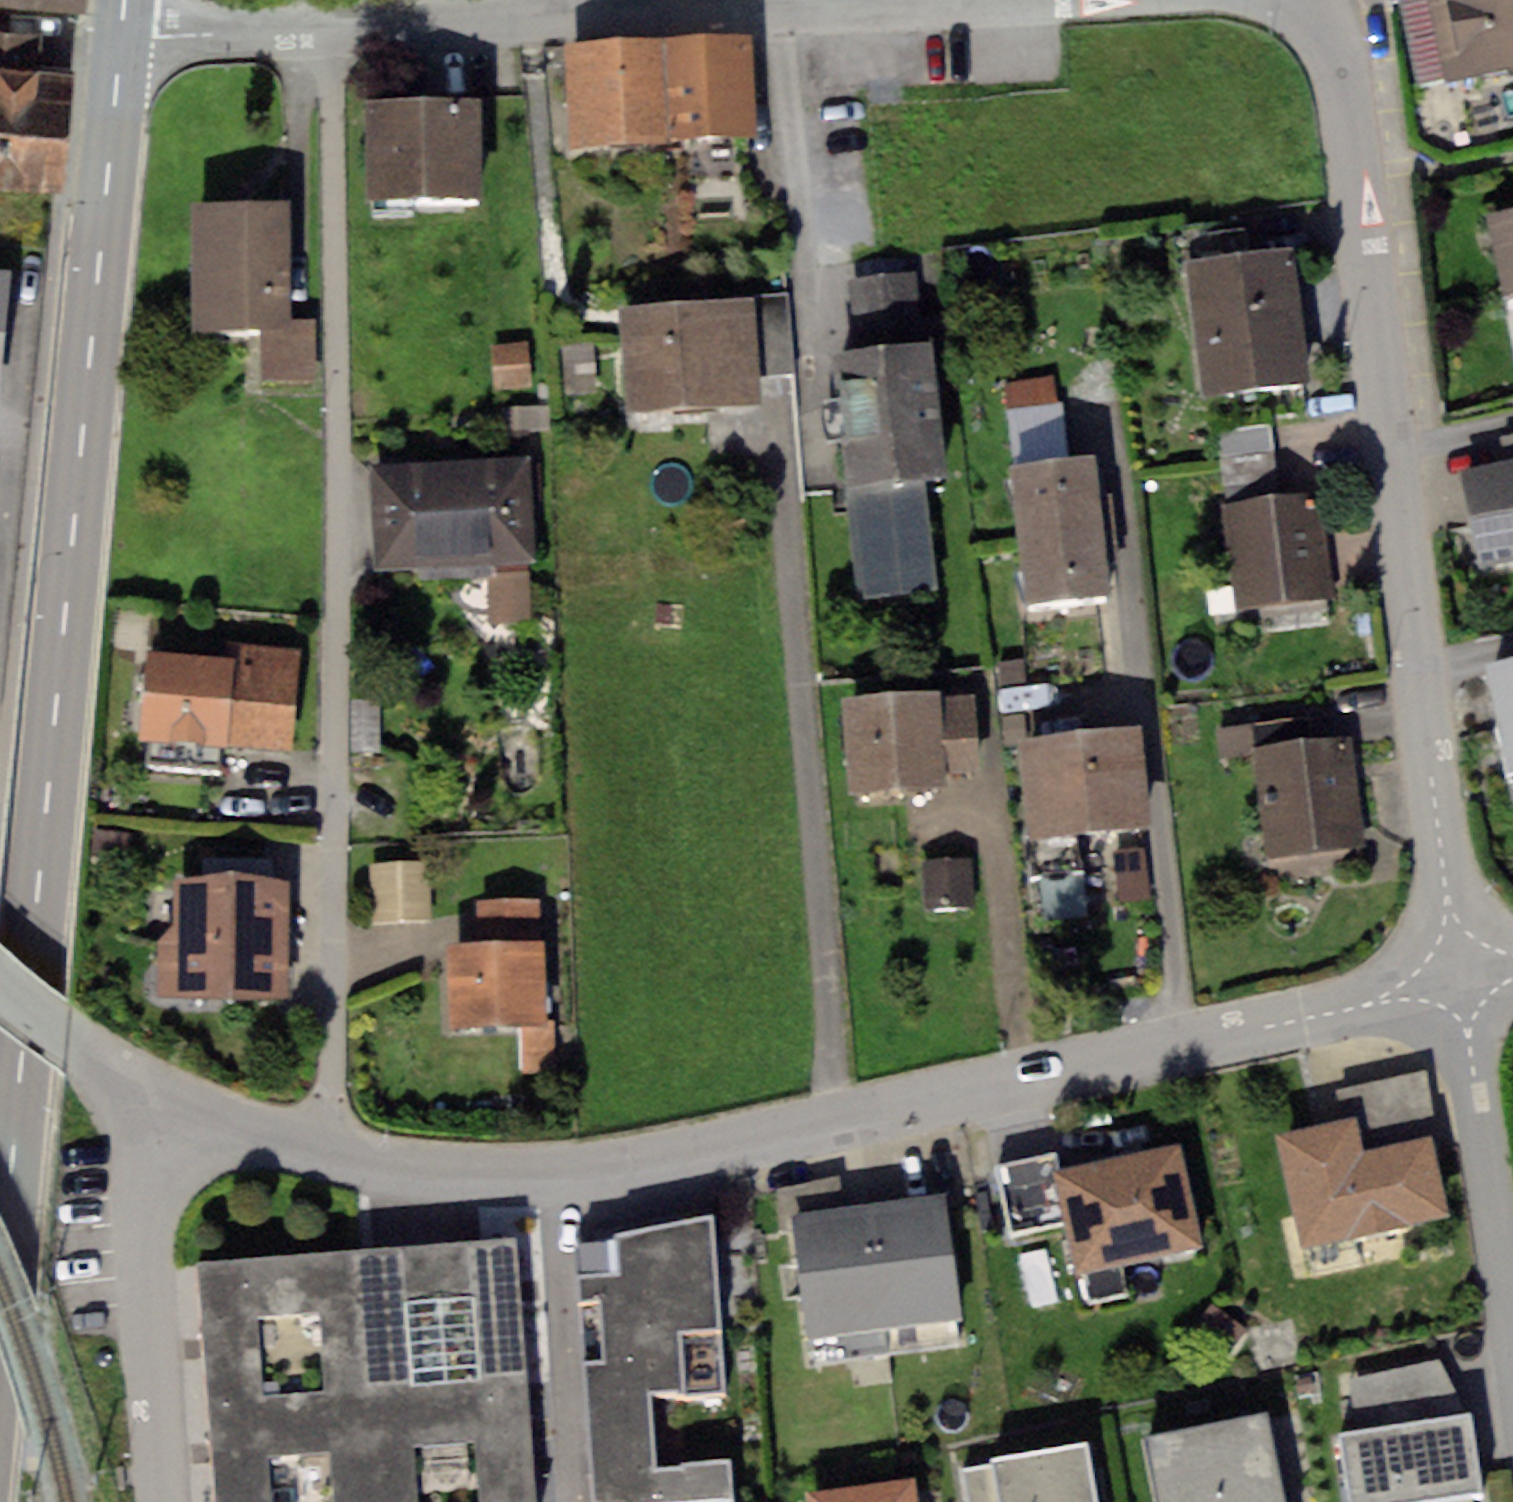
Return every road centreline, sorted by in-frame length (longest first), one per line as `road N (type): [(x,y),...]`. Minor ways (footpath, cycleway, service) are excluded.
road 1 (residential): [(1459,987),(603,1171),(480,1175),(324,1144),(176,1097)]
road 2 (primary): [(121,33),(0,1322)]
road 3 (residential): [(1459,987),(1337,54),(1324,23),(1300,0)]
road 4 (residential): [(918,0),(330,32),(121,33)]
road 5 (residential): [(165,1501),(148,1173),(176,1097)]
road 6 (residential): [(1512,1328),(1459,987)]
road 7 (residential): [(176,1097),(68,1043),(0,993)]

